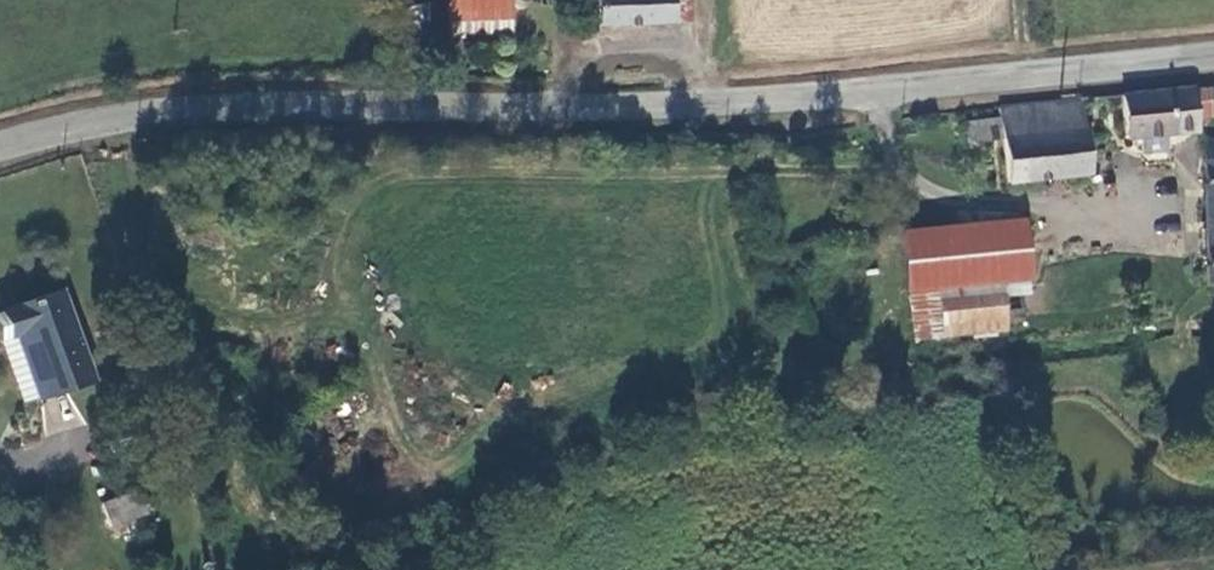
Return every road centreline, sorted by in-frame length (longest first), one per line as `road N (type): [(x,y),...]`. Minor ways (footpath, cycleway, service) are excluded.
road 1 (tertiary): [(0,149),(101,120),(260,102),(606,110),(1213,56)]

